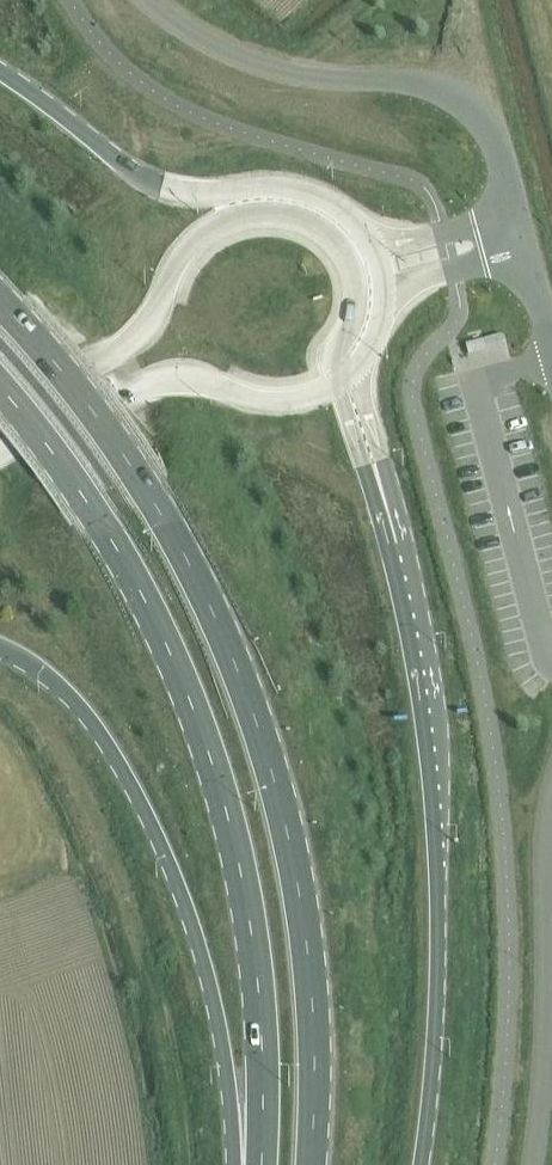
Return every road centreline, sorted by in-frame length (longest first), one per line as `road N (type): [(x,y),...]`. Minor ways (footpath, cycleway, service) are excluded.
road 1 (primary): [(311,1164),(310,973),(299,879),(261,734),(176,536),(78,390),(0,299)]
road 2 (primary): [(0,388),(86,497),(192,702),(251,923),(260,1164)]
road 3 (primary): [(420,1164),(436,974),(430,746),(406,585),(380,485)]
road 4 (primary): [(0,647),(87,711),(126,773),(167,859),(210,988),(250,1164)]
road 5 (unclassified): [(513,212),(485,127),(452,99),(423,84),(338,79),(239,57),(151,0)]
road 6 (primary): [(340,244),(313,222),(276,212),(225,220),(181,257),(136,338),(0,409)]
road 7 (unclassified): [(551,797),(533,1164)]
road 8 (primary): [(0,453),(156,378),(194,379),(276,403),(338,386)]
road 9 (primary): [(226,193),(154,184),(0,69)]
road 10 (primary): [(374,247),(362,226),(327,199),(278,187),(226,193)]
road 11 (unclassified): [(382,318),(411,283),(524,250)]
road 12 (primary): [(338,386),(335,355),(353,329),(359,290),(340,244)]
road 13 (unclassified): [(513,212),(374,247)]
road 14 (primary): [(380,485),(383,460),(361,384),(365,363)]

